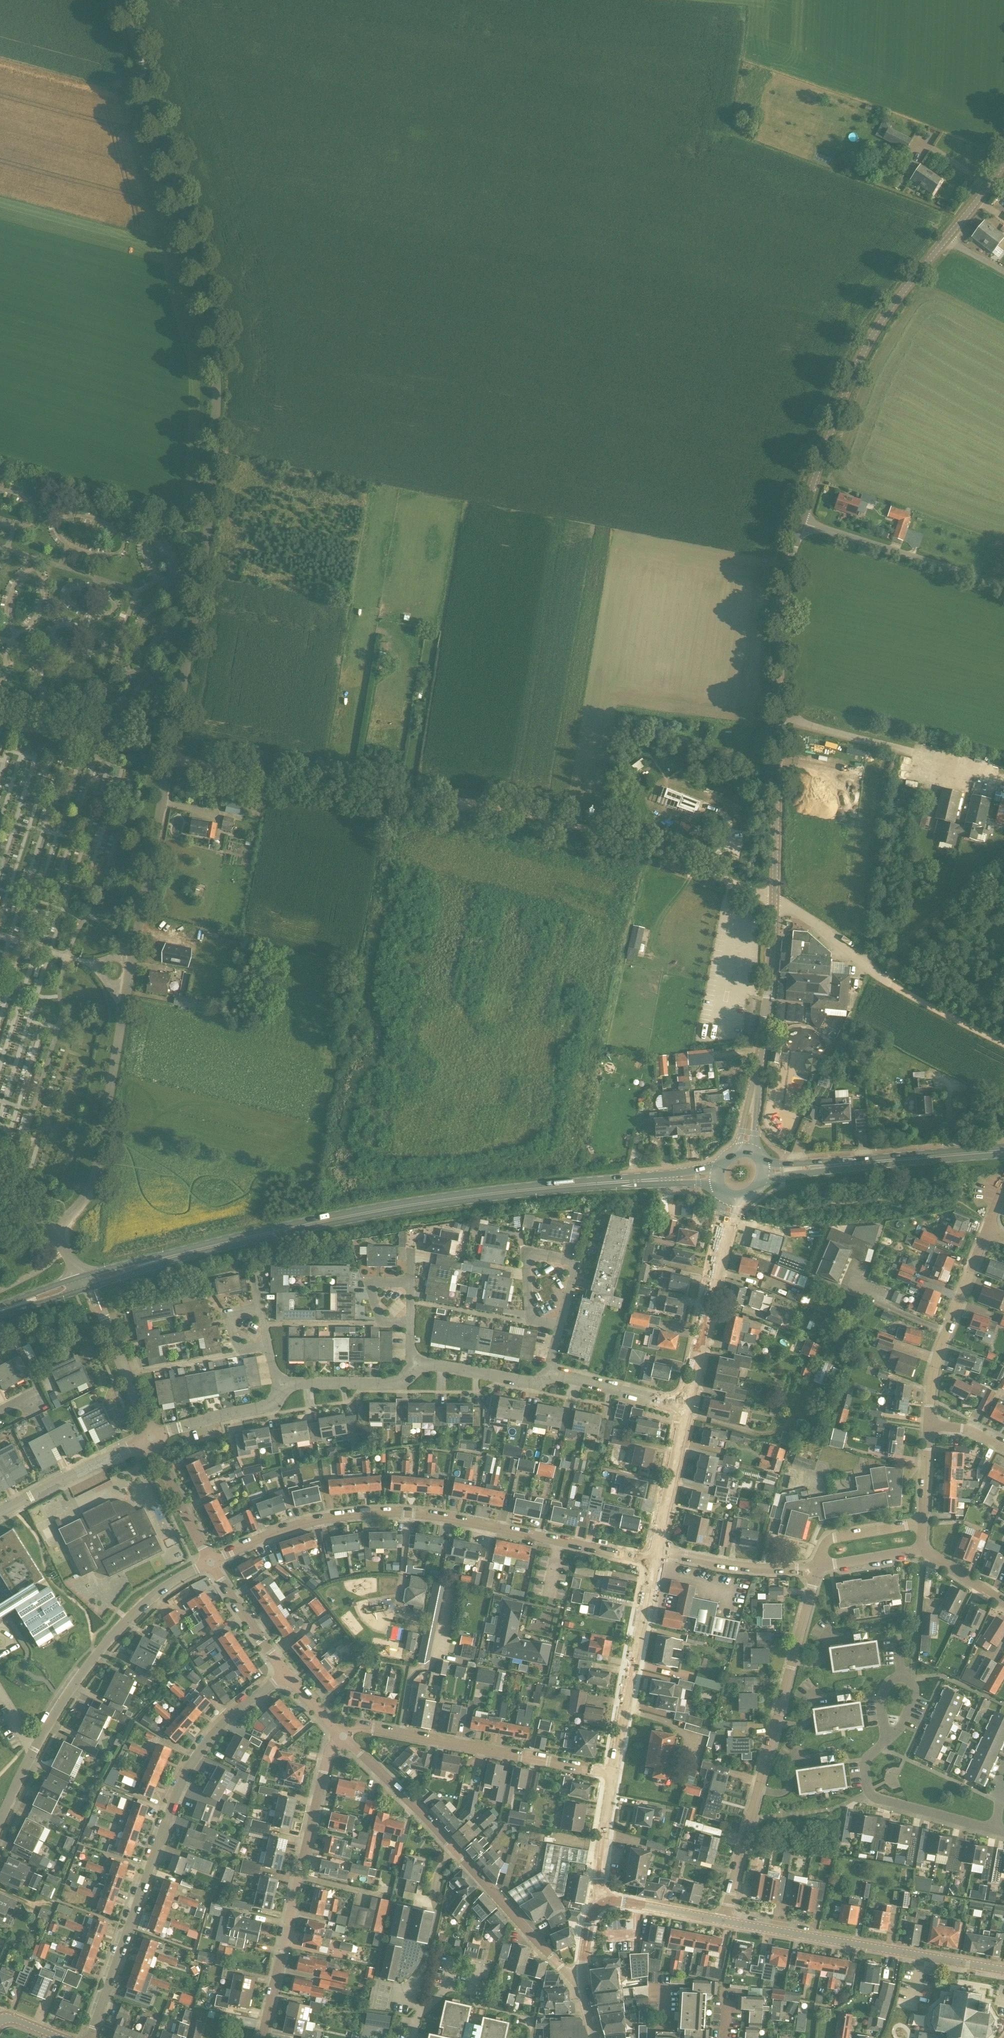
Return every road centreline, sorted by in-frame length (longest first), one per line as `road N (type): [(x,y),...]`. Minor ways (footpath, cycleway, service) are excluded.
road 1 (unclassified): [(49,1229),(78,1205),(89,1181),(206,541),(213,461),(216,382),(206,306),(124,0)]
road 2 (primary): [(87,1282),(408,1206),(715,1175)]
road 3 (track): [(470,802),(329,785),(0,717)]
road 4 (residential): [(653,1561),(436,1515),(376,1511),(285,1529),(210,1561)]
road 5 (residential): [(285,1675),(216,1728),(182,1781),(90,2037)]
road 6 (unclassified): [(776,897),(783,586),(800,523)]
road 7 (residential): [(723,1921),(818,1567)]
road 8 (residential): [(581,1976),(550,1957),(343,1737)]
road 9 (residential): [(0,1817),(81,1672),(144,1604),(210,1561)]
road 10 (unclassified): [(800,523),(855,367),(945,240)]
road 11 (residential): [(263,2037),(327,1751),(343,1737)]
road 12 (tertiary): [(1003,1969),(723,1921)]
road 13 (residential): [(612,1773),(357,1726),(343,1737)]
road 14 (unclassified): [(776,897),(890,984),(1003,1044)]
road 15 (unclassified): [(743,1152),(776,897)]
road 16 (primary): [(1003,1151),(762,1171)]
road 17 (tertiary): [(612,1773),(653,1561)]
road 18 (tertiary): [(687,1407),(733,1198)]
road 19 (unclassified): [(1003,585),(800,523)]
road 20 (residential): [(928,1425),(938,1358),(988,1230)]
road 21 (residential): [(994,1829),(876,1800),(864,1784),(864,1761),(887,1740)]
road 22 (track): [(640,849),(558,820),(470,802)]
road 23 (track): [(1003,851),(873,970)]
road 24 (residential): [(0,1513),(149,1436)]
road 25 (residential): [(656,1549),(735,1566),(818,1567)]
road 26 (residential): [(560,1327),(532,1322),(525,1251),(575,1263)]
road 27 (residential): [(285,1388),(262,1406),(149,1436)]
road 28 (tertiary): [(656,1549),(687,1407)]
road 29 (residential): [(687,1407),(550,1373)]
road 30 (residential): [(550,1373),(534,1385),(416,1363)]
road 31 (residential): [(416,1363),(401,1381),(285,1388)]
road 32 (residential): [(210,1561),(149,1436)]
road 33 (residential): [(285,1675),(210,1561)]
road 34 (residential): [(149,1436),(102,1315)]
road 35 (tertiary): [(604,1901),(598,1863),(612,1773)]
road 36 (residential): [(818,1567),(833,1538),(922,1523)]
road 37 (tertiary): [(723,1921),(604,1901)]

